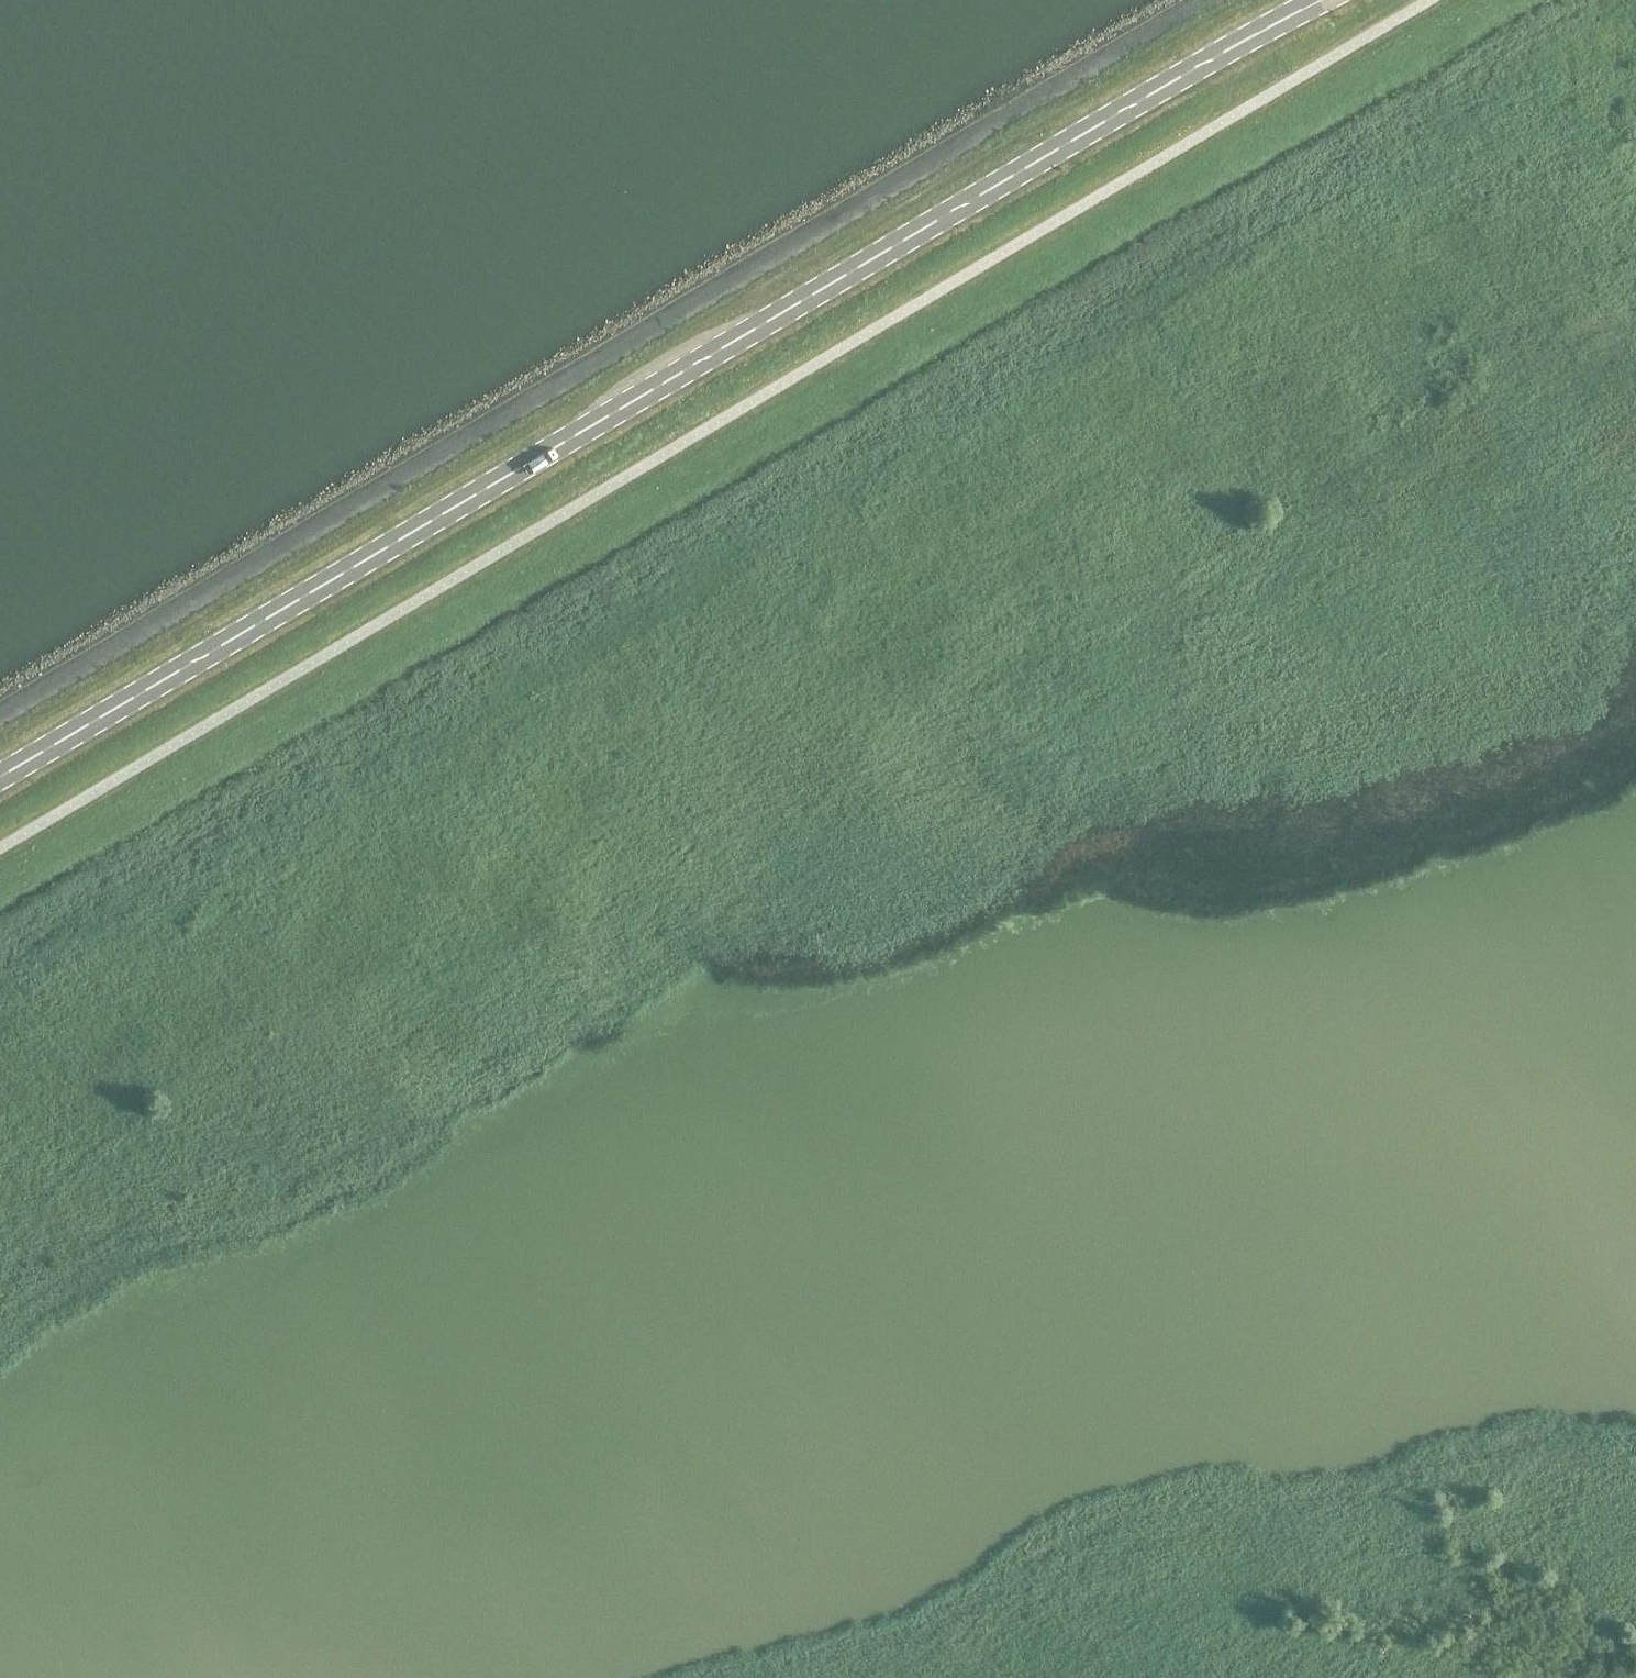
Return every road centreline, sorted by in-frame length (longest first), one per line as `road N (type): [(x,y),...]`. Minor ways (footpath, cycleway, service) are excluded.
road 1 (secondary): [(0,779),(1051,149),(1315,0)]

